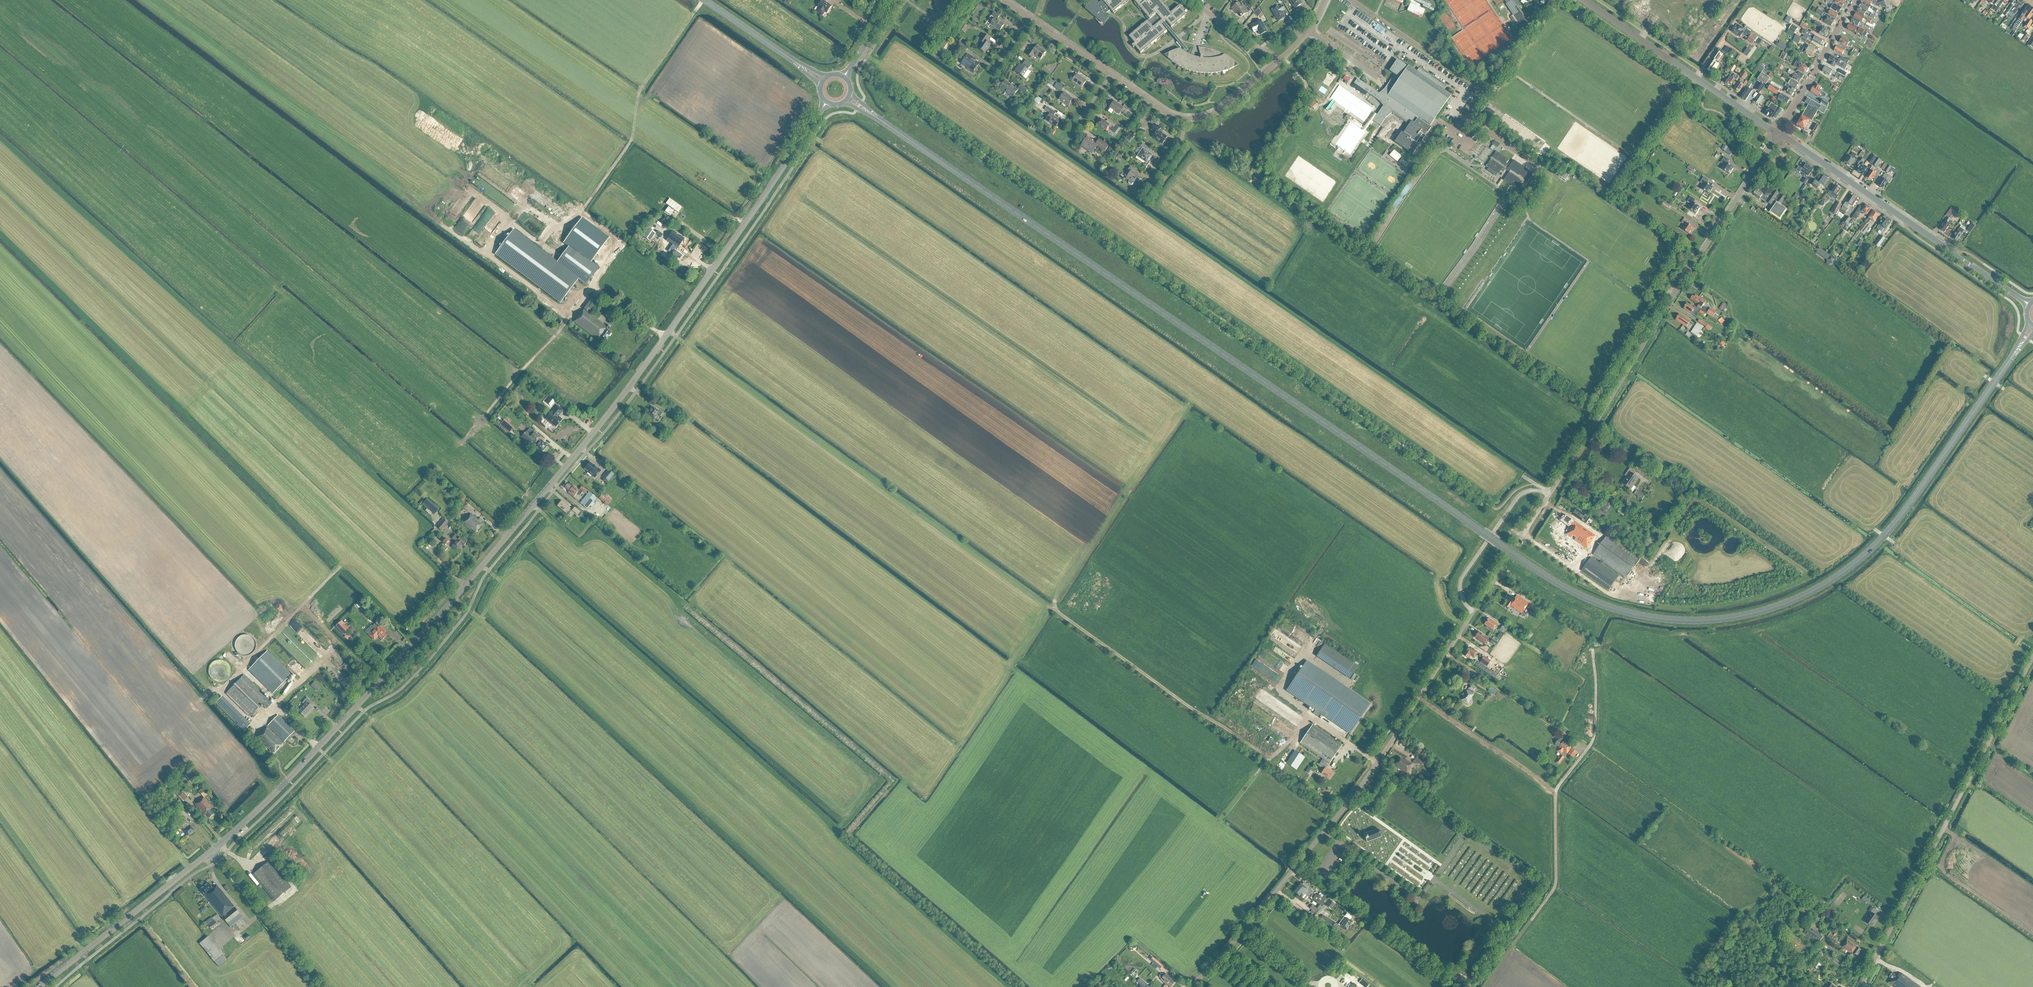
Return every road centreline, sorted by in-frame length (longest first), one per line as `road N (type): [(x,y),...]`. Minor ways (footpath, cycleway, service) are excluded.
road 1 (primary): [(877,118),(1532,567),(1593,601),(1643,616),(1738,616),(1839,575),(1897,521),(2013,355)]
road 2 (secondary): [(827,102),(588,439),(374,688),(211,851)]
road 3 (unclassified): [(1190,986),(1344,808),(1502,567)]
road 4 (unclassified): [(1517,544),(1778,134)]
road 5 (unclassified): [(1859,986),(2032,656)]
road 6 (secondary): [(2029,305),(1778,134)]
road 7 (residential): [(1551,174),(1465,116),(1481,89),(1351,0)]
road 8 (secondary): [(1778,134),(1583,0)]
road 9 (secondary): [(211,851),(39,986)]
road 10 (tertiary): [(320,986),(211,851)]
road 11 (residential): [(1778,134),(1857,0)]
road 12 (track): [(1559,729),(1446,653)]

